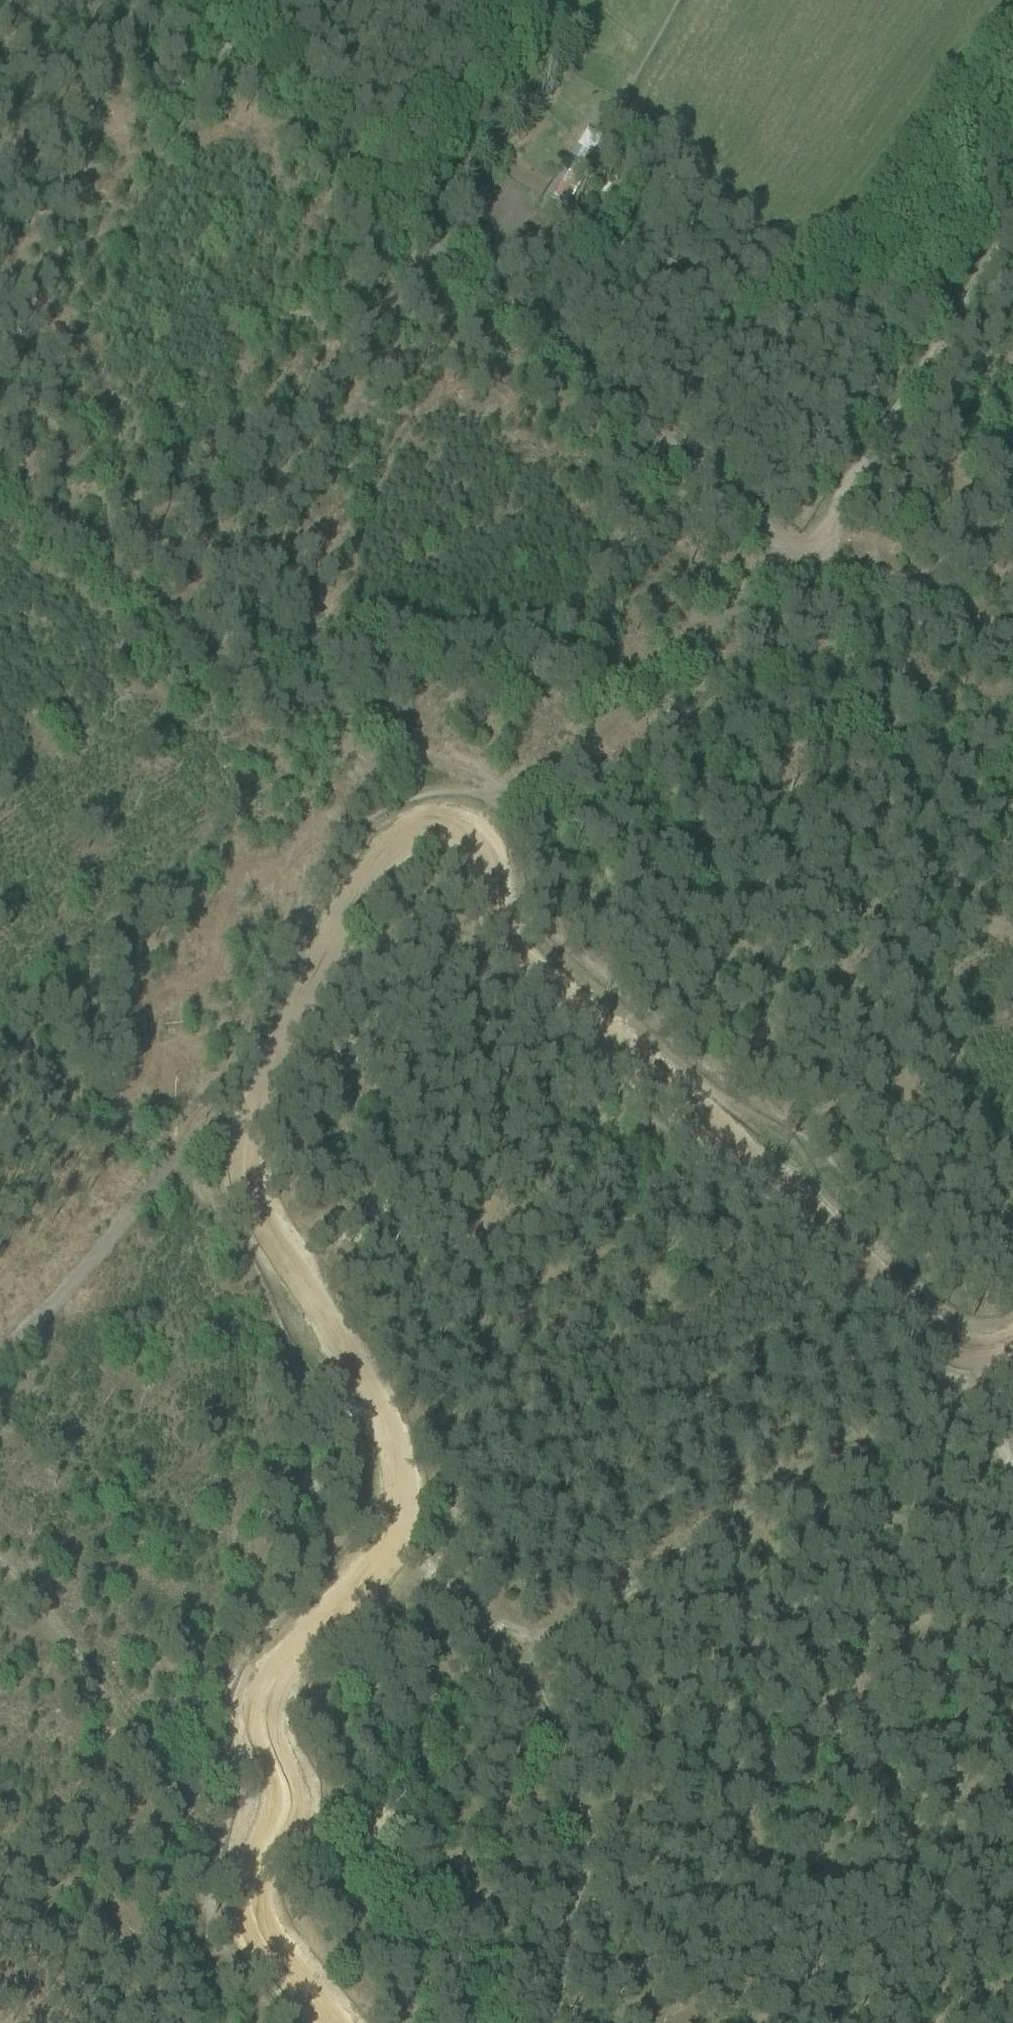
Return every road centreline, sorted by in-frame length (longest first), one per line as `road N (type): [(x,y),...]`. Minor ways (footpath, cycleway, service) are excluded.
road 1 (track): [(0,1559),(228,1875)]
road 2 (track): [(1012,1484),(973,1351)]

